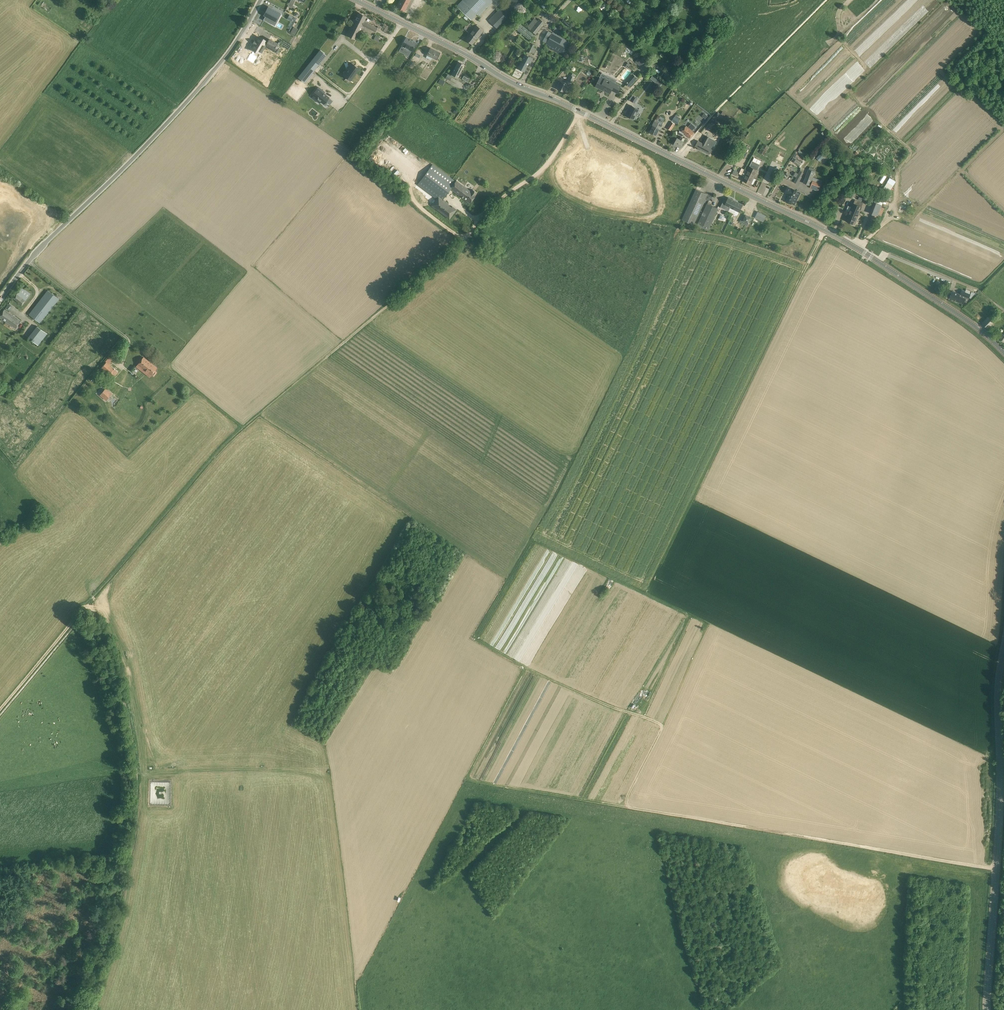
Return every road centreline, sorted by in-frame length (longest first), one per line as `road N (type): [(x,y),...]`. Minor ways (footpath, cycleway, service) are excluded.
road 1 (secondary): [(1003,353),(838,237),(356,0)]
road 2 (track): [(87,604),(239,431),(433,271),(490,207),(536,175),(579,112)]
road 3 (track): [(570,767),(697,639),(695,624),(649,592),(823,229)]
road 4 (unclassified): [(0,301),(28,261),(216,68),(261,0)]
road 5 (secondary): [(987,1009),(1003,650)]
road 6 (track): [(87,604),(101,611),(140,772),(138,828),(121,885)]
road 7 (track): [(754,789),(641,695)]

